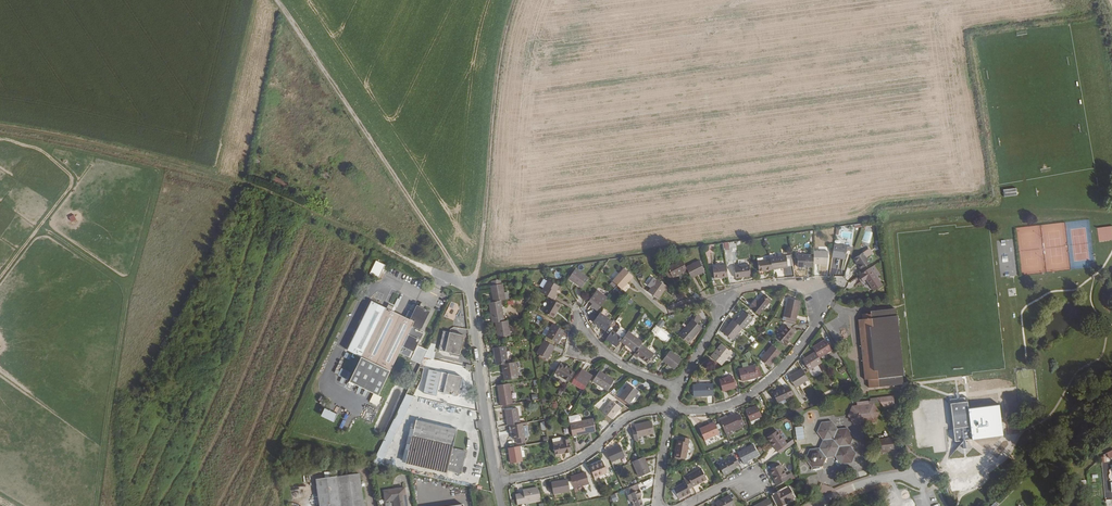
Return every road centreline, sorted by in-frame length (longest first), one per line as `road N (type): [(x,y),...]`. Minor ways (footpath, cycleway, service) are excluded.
road 1 (track): [(0,124),(260,186),(420,266)]
road 2 (track): [(277,0),(468,282)]
road 3 (residential): [(671,406),(713,409),(757,389),(810,333),(824,303),(812,286),(739,290)]
road 4 (track): [(516,0),(481,270),(468,282)]
road 5 (unclassified): [(468,282),(497,481)]
road 6 (residential): [(497,481),(563,468),(626,418),(671,406)]

